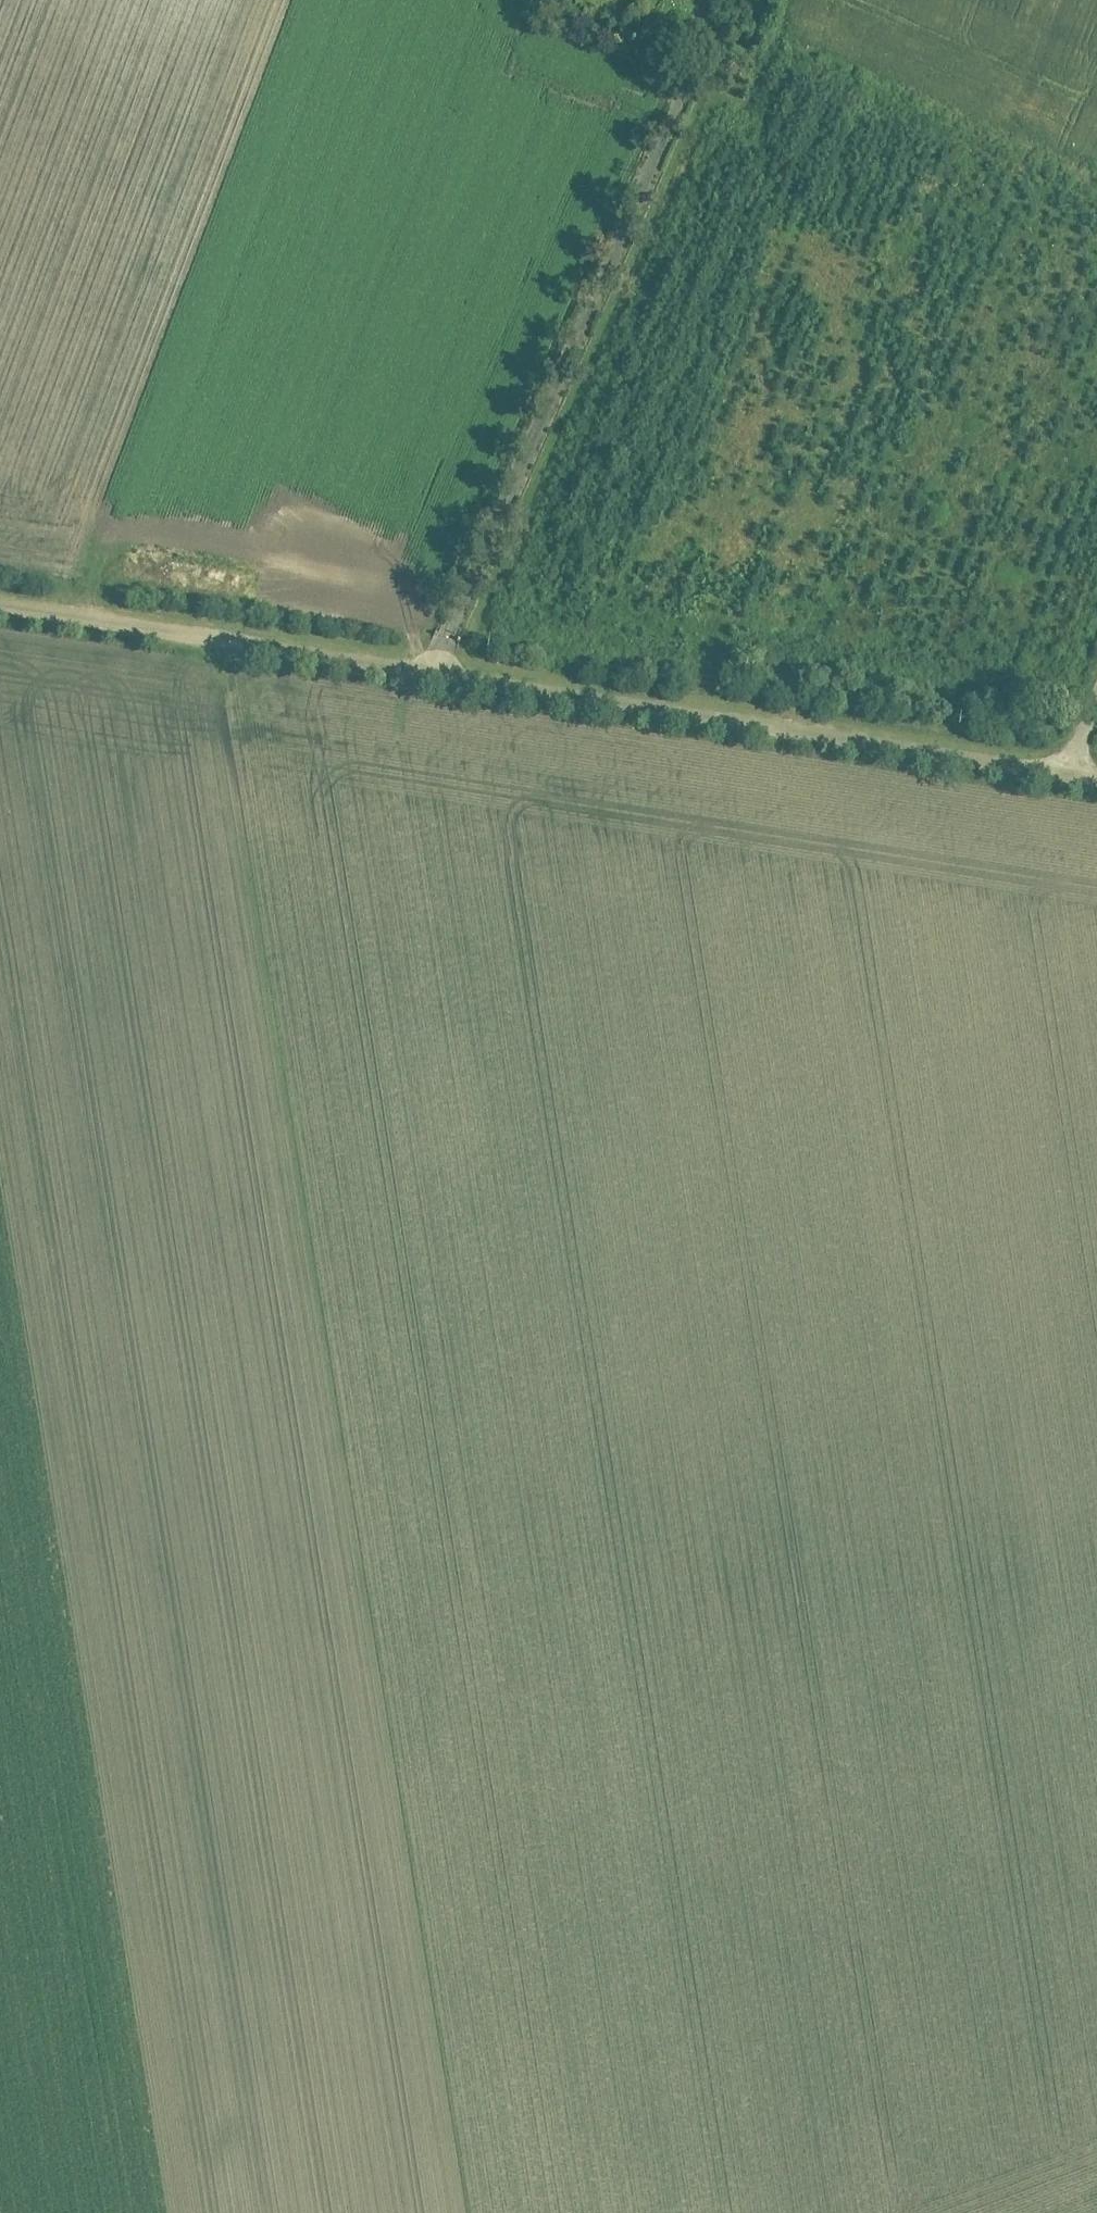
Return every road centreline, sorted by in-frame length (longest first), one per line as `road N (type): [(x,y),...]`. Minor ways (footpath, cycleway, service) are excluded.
road 1 (unclassified): [(1096,780),(0,606)]

